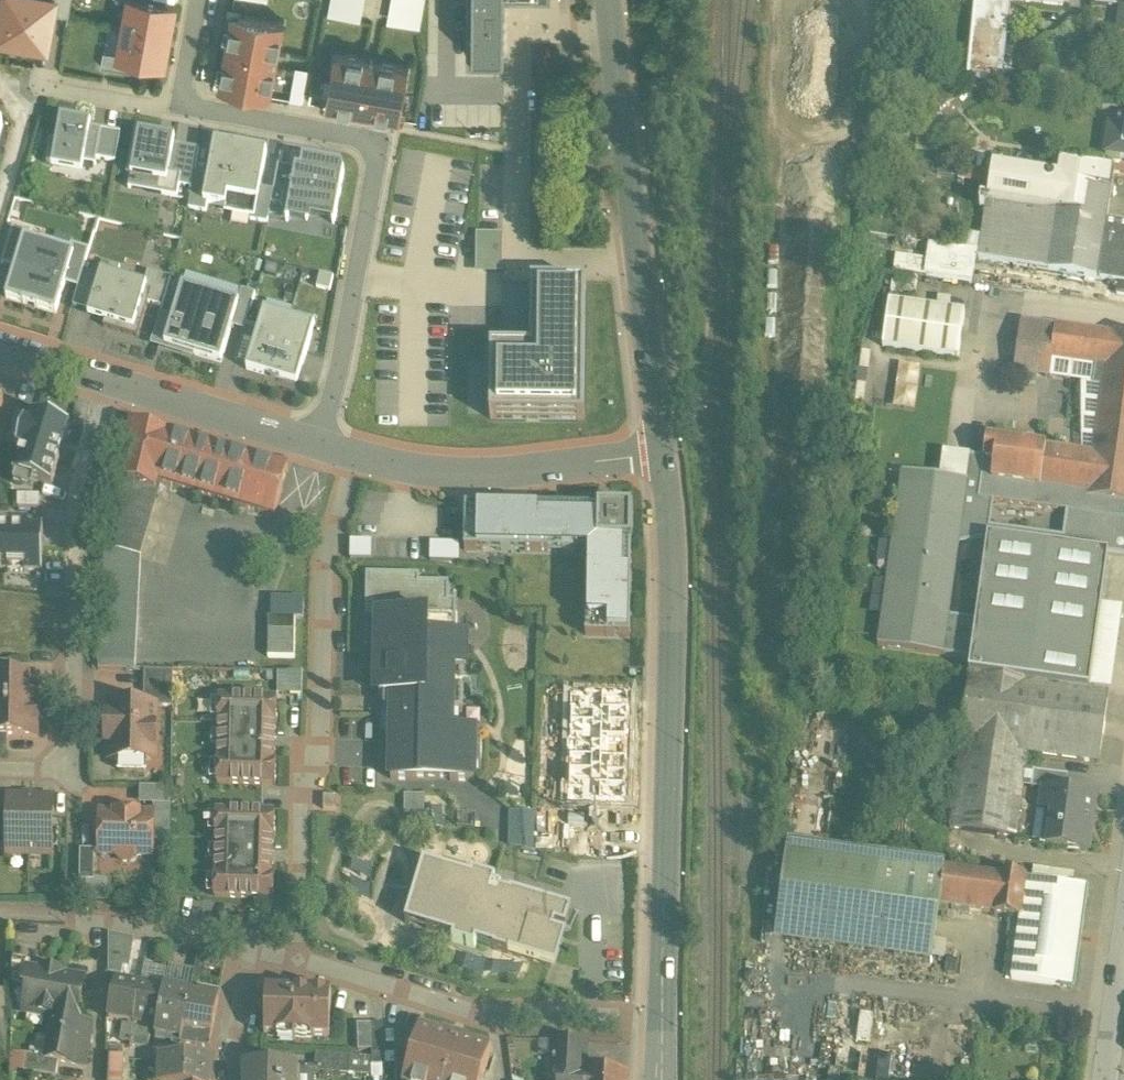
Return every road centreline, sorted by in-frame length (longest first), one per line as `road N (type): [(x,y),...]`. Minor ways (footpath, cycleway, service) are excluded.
road 1 (secondary): [(663,452),(672,625),(663,997)]
road 2 (residential): [(297,955),(303,795),(323,752),(326,579),(361,454)]
road 3 (residential): [(333,447),(386,150),(190,108)]
road 4 (residential): [(108,383),(84,462),(81,757),(0,761)]
road 5 (secondary): [(609,0),(663,452)]
road 6 (residential): [(663,997),(511,1003),(297,955)]
road 7 (residential): [(361,454),(427,468),(536,467),(663,452)]
road 8 (residential): [(250,945),(75,914),(0,913)]
road 9 (residential): [(108,383),(333,447)]
road 10 (residential): [(1110,1079),(1123,886)]
road 11 (residential): [(190,108),(29,82)]
road 12 (residential): [(250,945),(233,1079)]

